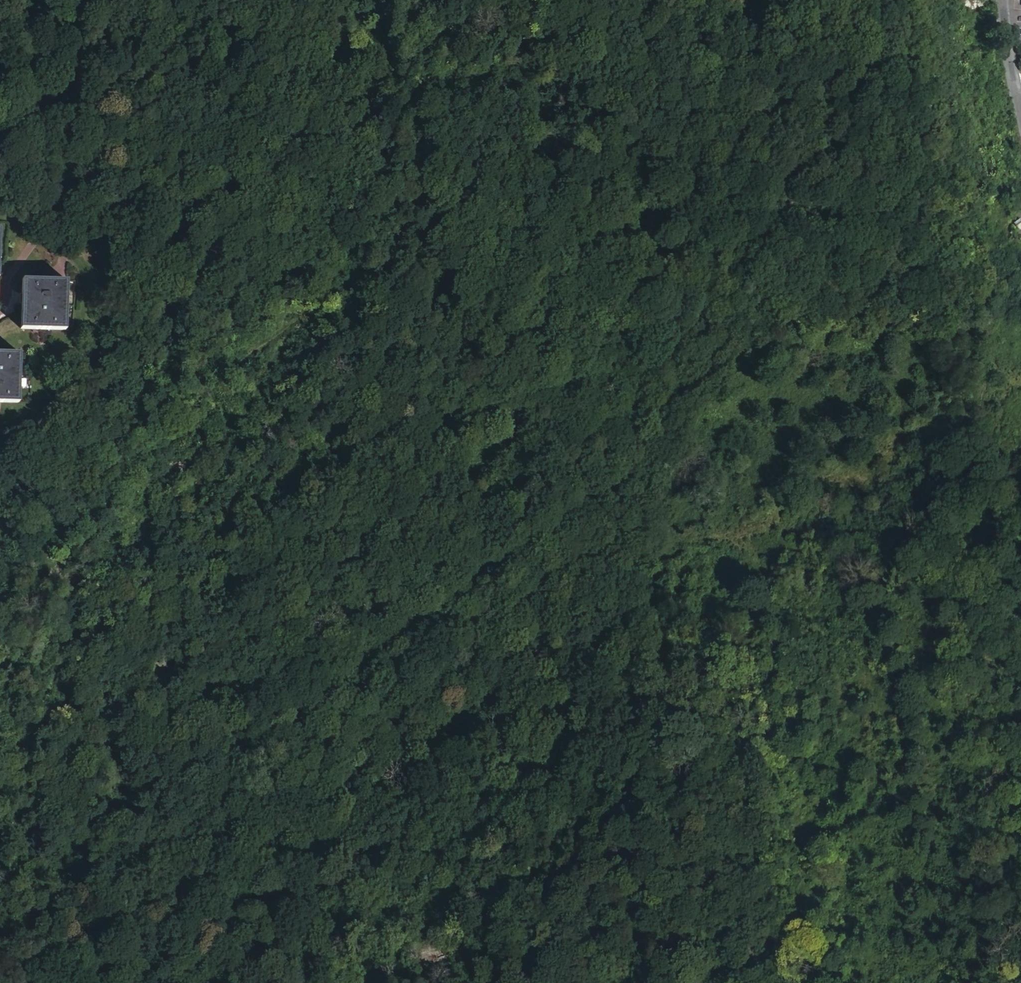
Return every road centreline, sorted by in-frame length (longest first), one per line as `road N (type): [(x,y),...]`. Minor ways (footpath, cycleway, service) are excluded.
road 1 (track): [(710,0),(732,255),(654,321),(566,431),(519,509),(503,563)]
road 2 (track): [(284,331),(356,281),(377,237),(416,201),(429,111),(445,82),(444,0)]
road 3 (unclassified): [(1020,131),(1001,0)]

